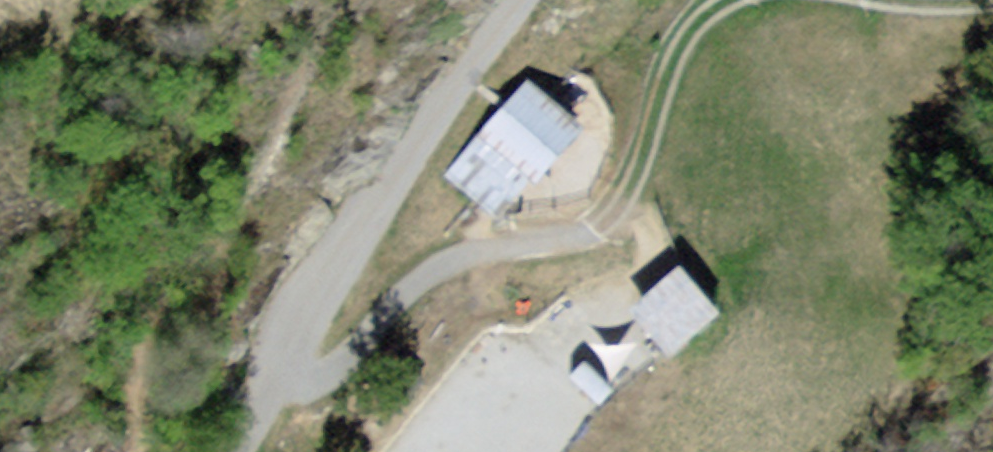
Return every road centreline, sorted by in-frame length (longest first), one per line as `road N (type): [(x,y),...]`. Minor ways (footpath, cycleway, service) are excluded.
road 1 (track): [(284,378),(350,370),(449,265),(640,218),(673,150),(709,20),(745,0)]
road 2 (residential): [(538,0),(232,451)]

